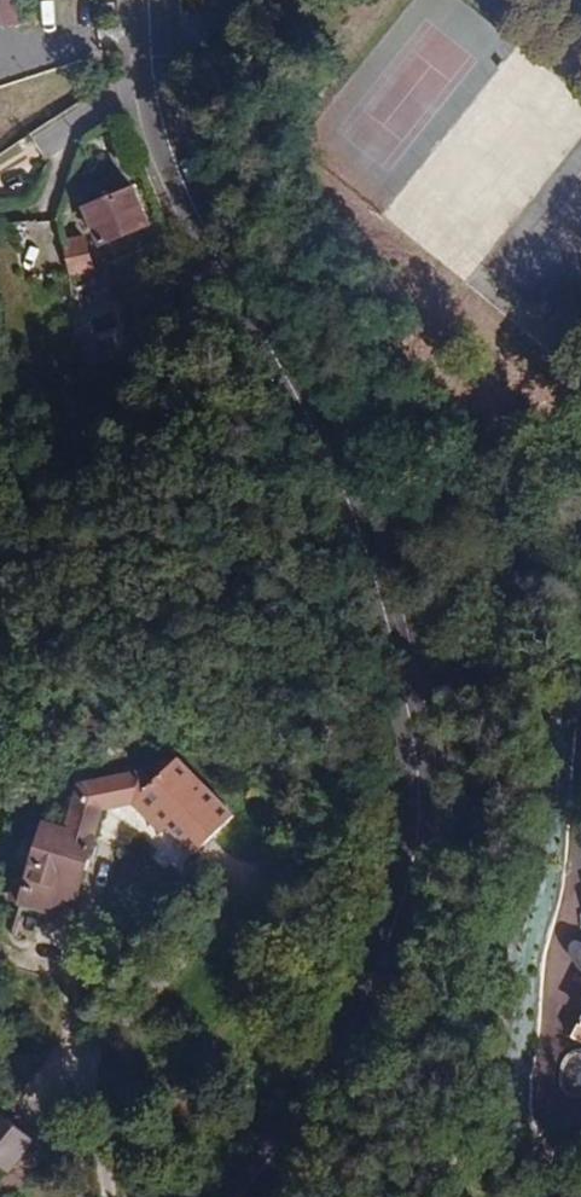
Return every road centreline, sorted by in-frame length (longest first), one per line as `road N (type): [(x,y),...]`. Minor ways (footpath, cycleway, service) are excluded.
road 1 (secondary): [(227,1196),(289,1123),(378,965),(407,884),(422,803),(401,661),(355,530),(194,220),(153,77),(150,0)]

